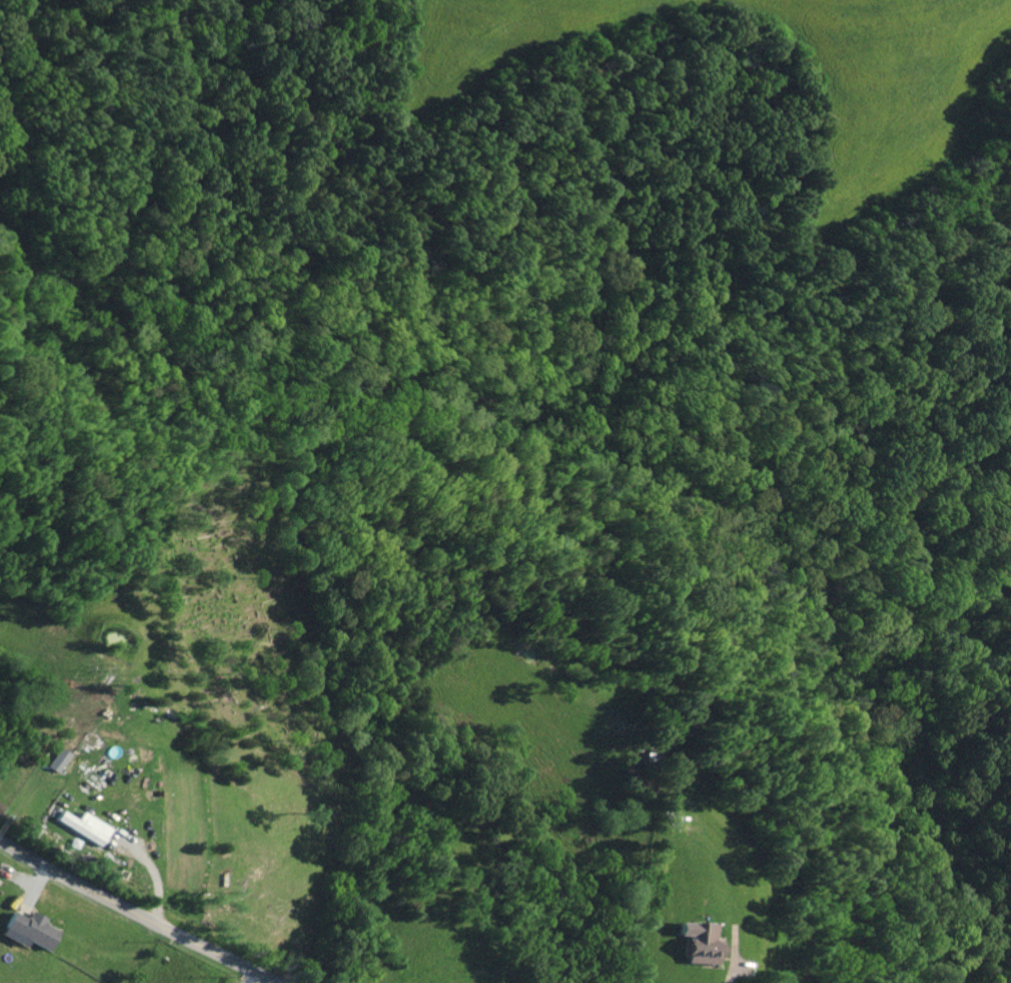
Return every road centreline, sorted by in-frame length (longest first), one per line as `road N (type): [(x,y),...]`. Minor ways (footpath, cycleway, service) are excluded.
road 1 (tertiary): [(261,982),(0,845)]

